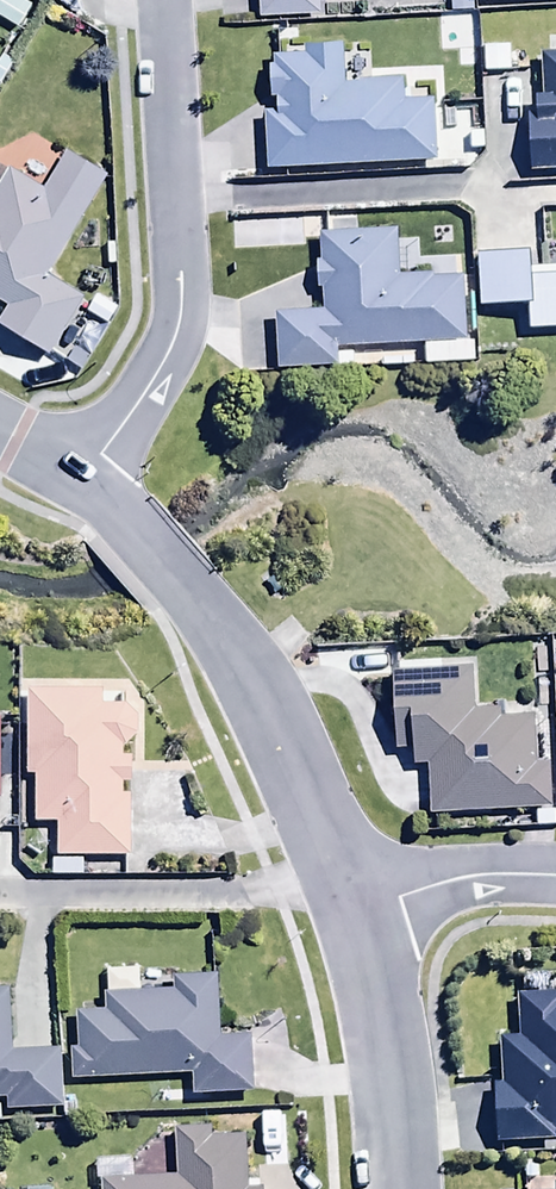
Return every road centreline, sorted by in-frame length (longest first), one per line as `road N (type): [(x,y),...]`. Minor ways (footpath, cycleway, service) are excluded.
road 1 (residential): [(160,0),(178,312),(164,354),(81,481)]
road 2 (residential): [(359,897),(262,698),(194,596),(81,481)]
road 3 (residential): [(400,1188),(395,1088),(359,897)]
road 4 (residential): [(359,897),(447,875),(555,870)]

